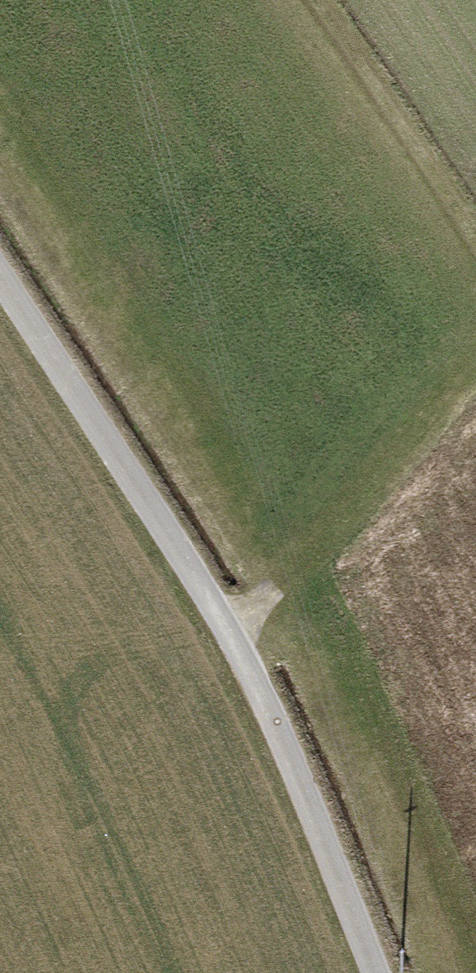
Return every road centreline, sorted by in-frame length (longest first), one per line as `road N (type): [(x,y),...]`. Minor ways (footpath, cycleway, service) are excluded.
road 1 (track): [(0,286),(232,639),(369,972)]
road 2 (track): [(232,639),(475,377)]
road 3 (track): [(300,0),(475,264)]

